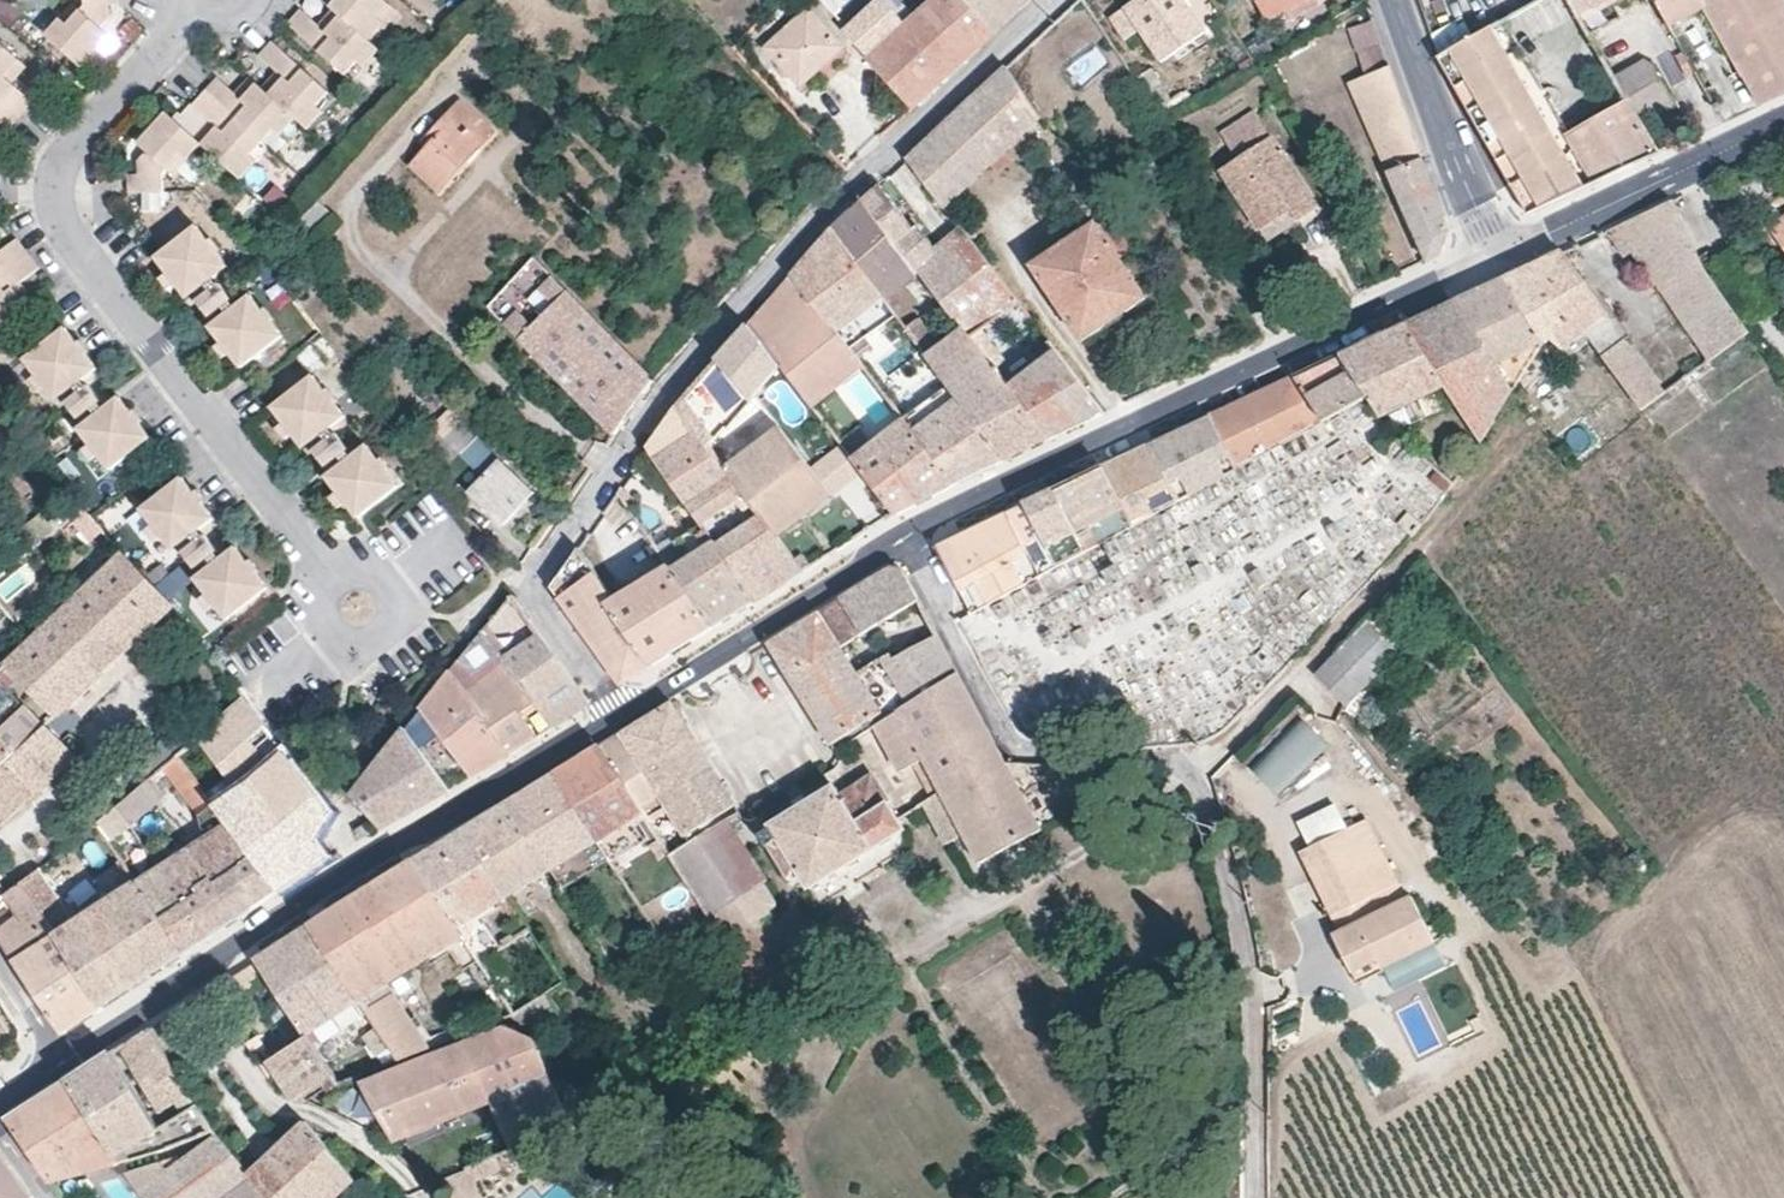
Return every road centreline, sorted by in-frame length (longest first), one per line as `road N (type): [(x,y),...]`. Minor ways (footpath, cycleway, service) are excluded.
road 1 (residential): [(619,717),(529,585),(648,406),(769,263),(1048,0)]
road 2 (residential): [(907,537),(1014,747),(1183,769),(1226,858),(1249,1019),(1253,1197)]
road 3 (residential): [(198,0),(62,163),(54,204),(59,227),(359,611)]
road 4 (tertiary): [(619,717),(59,1060)]
road 5 (tertiary): [(1492,258),(907,537)]
road 6 (tertiary): [(907,537),(619,717)]
road 7 (tertiary): [(1783,119),(1492,258)]
road 8 (tertiary): [(1492,258),(1398,0)]

